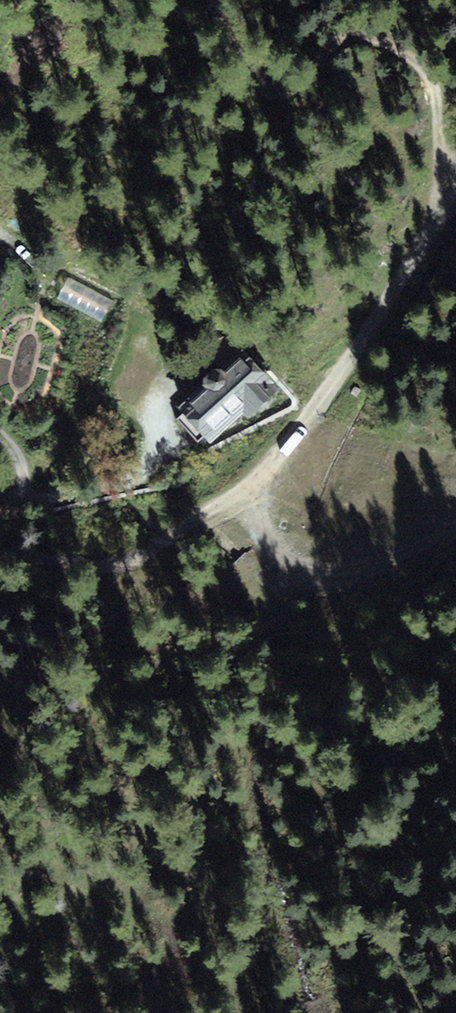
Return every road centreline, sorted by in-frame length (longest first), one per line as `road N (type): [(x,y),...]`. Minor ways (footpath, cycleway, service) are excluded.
road 1 (track): [(0,558),(112,565),(135,559),(260,477),(310,421),(455,195)]
road 2 (track): [(455,171),(443,158),(431,76),(396,46),(370,35),(340,39),(279,90)]
road 3 (track): [(229,501),(307,576),(357,572),(455,528)]

